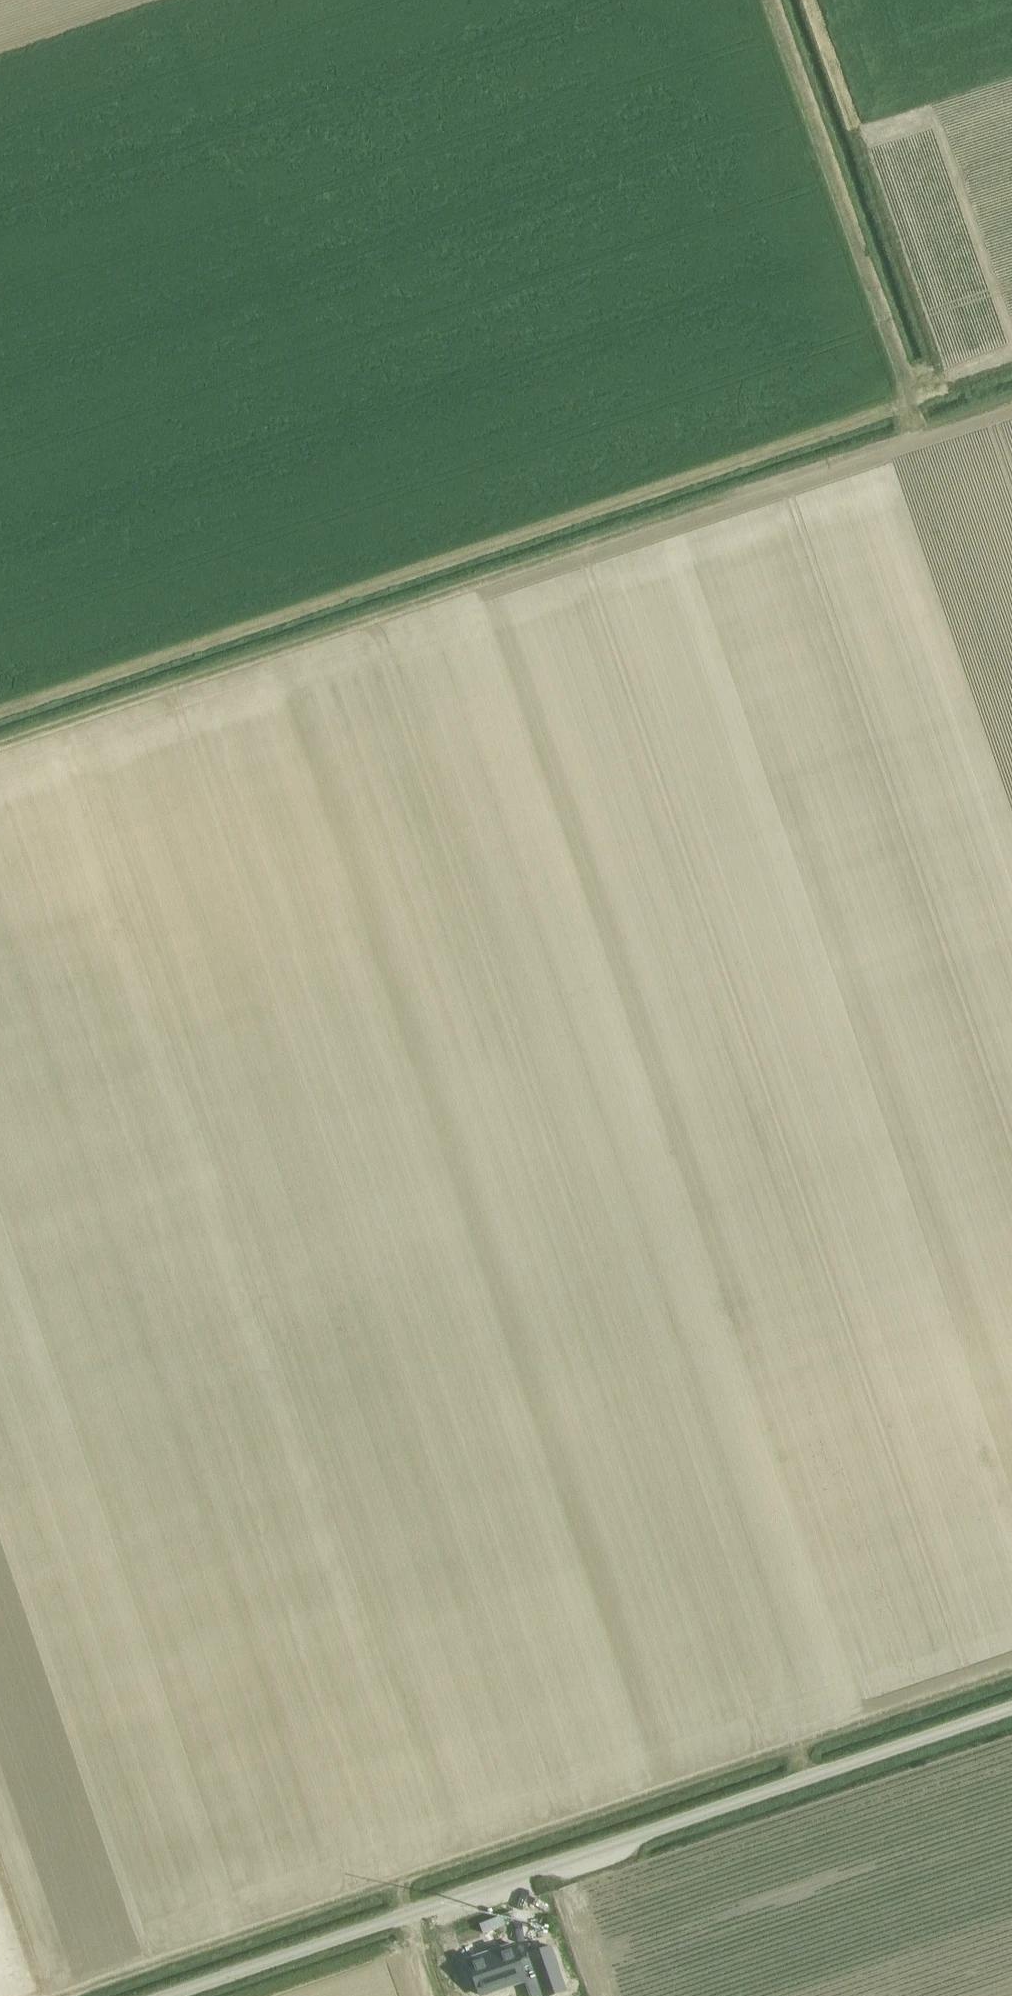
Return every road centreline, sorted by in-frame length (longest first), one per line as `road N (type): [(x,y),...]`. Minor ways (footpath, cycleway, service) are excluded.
road 1 (unclassified): [(175,1995),(1011,1710)]

